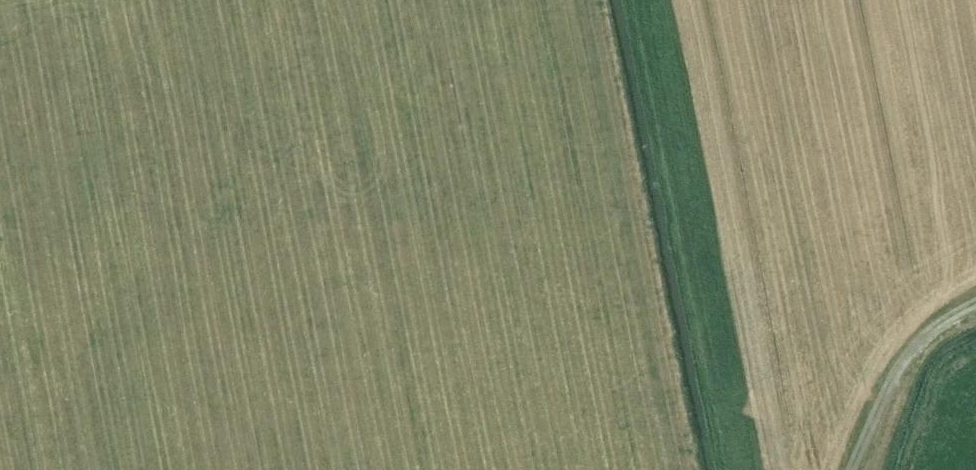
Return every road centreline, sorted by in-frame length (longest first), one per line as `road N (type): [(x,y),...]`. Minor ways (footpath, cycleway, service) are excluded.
road 1 (track): [(975,304),(907,357),(851,469)]

